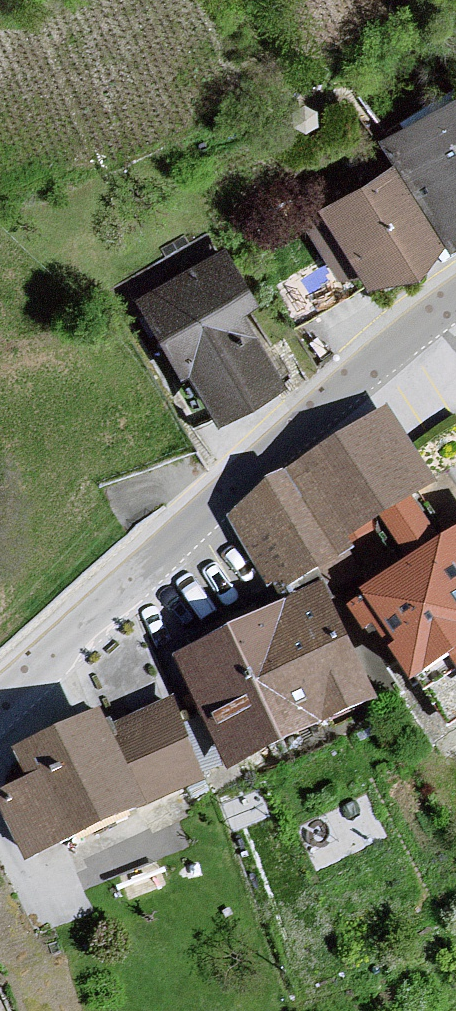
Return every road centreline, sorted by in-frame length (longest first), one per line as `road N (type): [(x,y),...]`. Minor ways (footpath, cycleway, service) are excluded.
road 1 (residential): [(0,706),(225,494),(455,299)]

